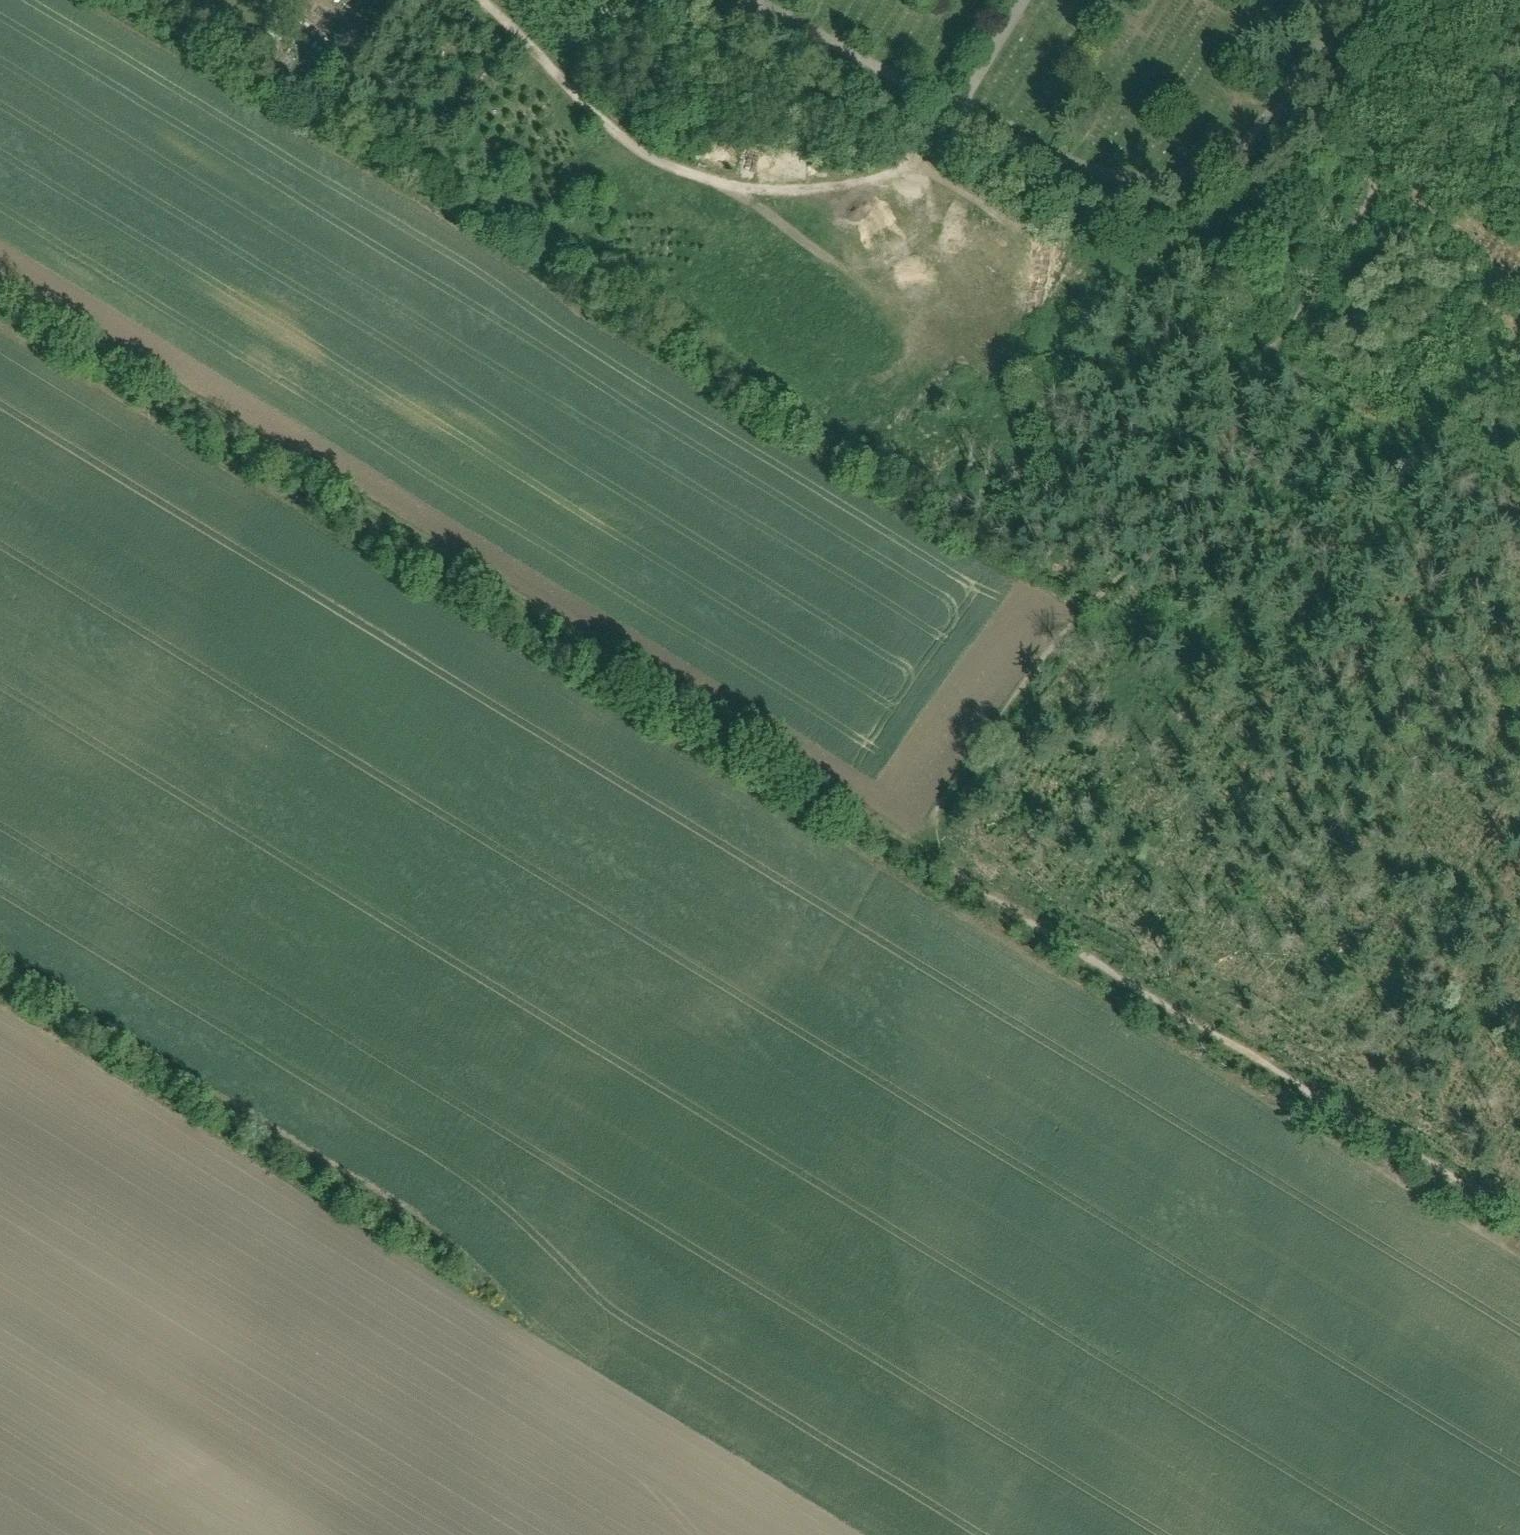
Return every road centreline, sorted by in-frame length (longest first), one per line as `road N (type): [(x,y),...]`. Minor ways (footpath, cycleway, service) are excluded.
road 1 (track): [(488,0),(571,100),(681,170),(729,187),(841,191),(928,155),(960,109)]
road 2 (track): [(729,187),(888,298),(904,319)]

